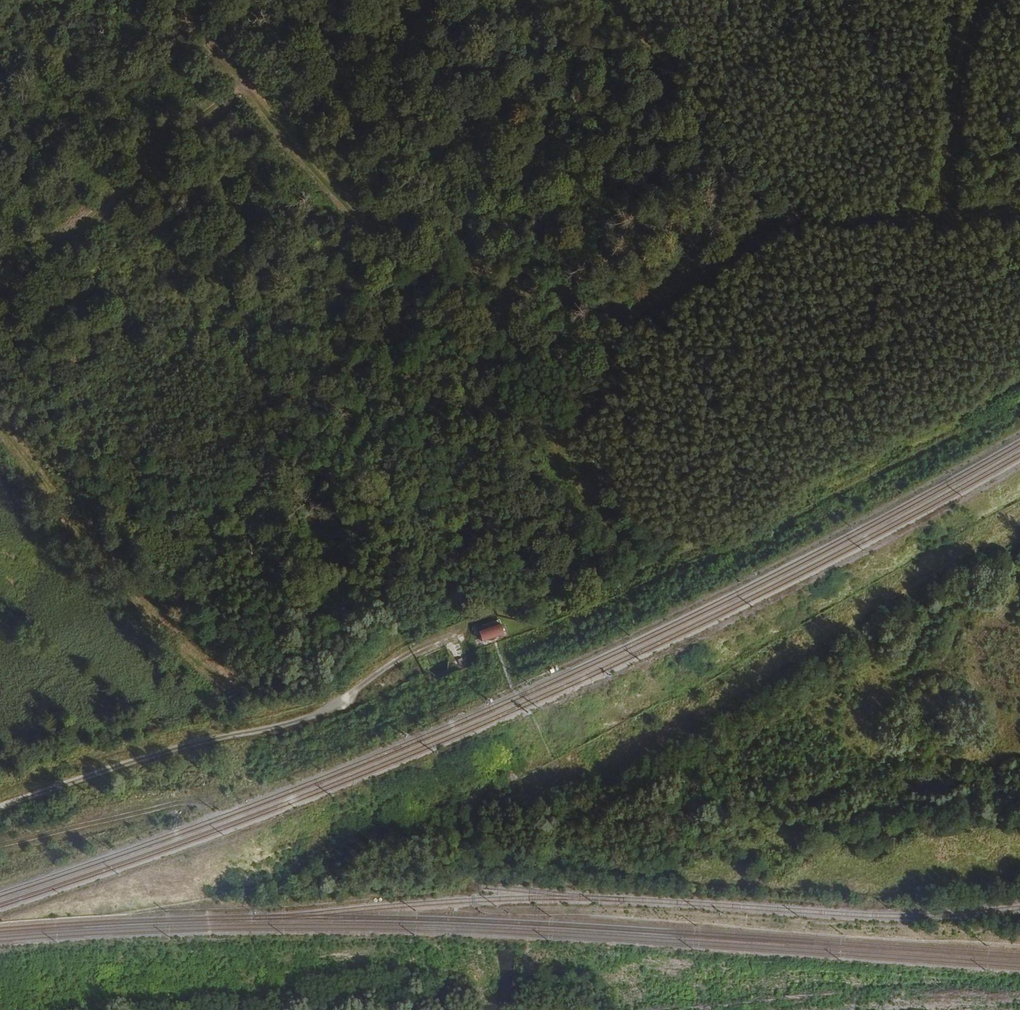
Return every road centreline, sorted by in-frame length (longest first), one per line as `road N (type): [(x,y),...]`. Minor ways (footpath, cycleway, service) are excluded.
road 1 (track): [(238,86),(377,248),(430,282),(464,285),(777,225),(944,223)]
road 2 (track): [(553,584),(406,657),(317,716),(154,756),(0,807)]
road 3 (track): [(1019,535),(707,720),(576,782)]
road 4 (track): [(0,292),(238,86)]
road 5 (track): [(99,558),(0,422)]
road 6 (track): [(238,86),(339,0)]

